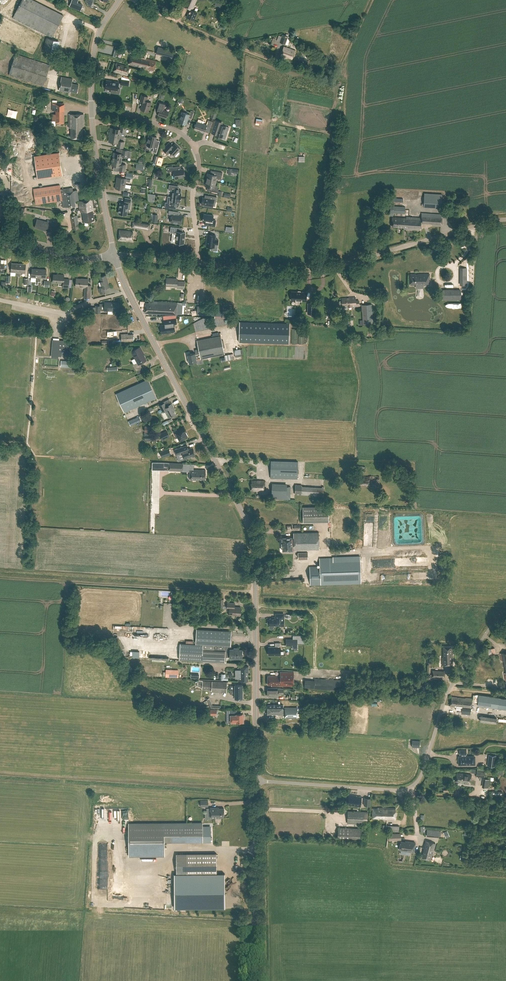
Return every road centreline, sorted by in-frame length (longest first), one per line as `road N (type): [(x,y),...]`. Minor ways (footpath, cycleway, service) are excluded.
road 1 (tertiary): [(257,781),(252,536),(114,255)]
road 2 (unclassified): [(257,781),(411,787),(449,689),(505,614)]
road 3 (unclassified): [(197,263),(311,272),(505,219)]
road 4 (tertiary): [(258,980),(257,781)]
road 5 (tertiary): [(114,255),(91,109)]

